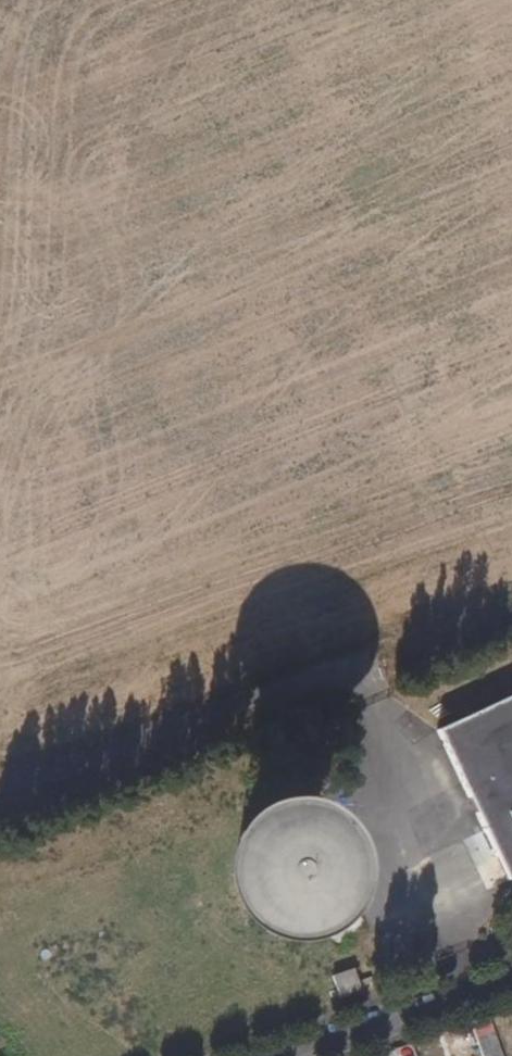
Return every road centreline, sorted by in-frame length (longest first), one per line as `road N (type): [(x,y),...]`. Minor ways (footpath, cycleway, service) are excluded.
road 1 (residential): [(511,983),(292,1055)]

